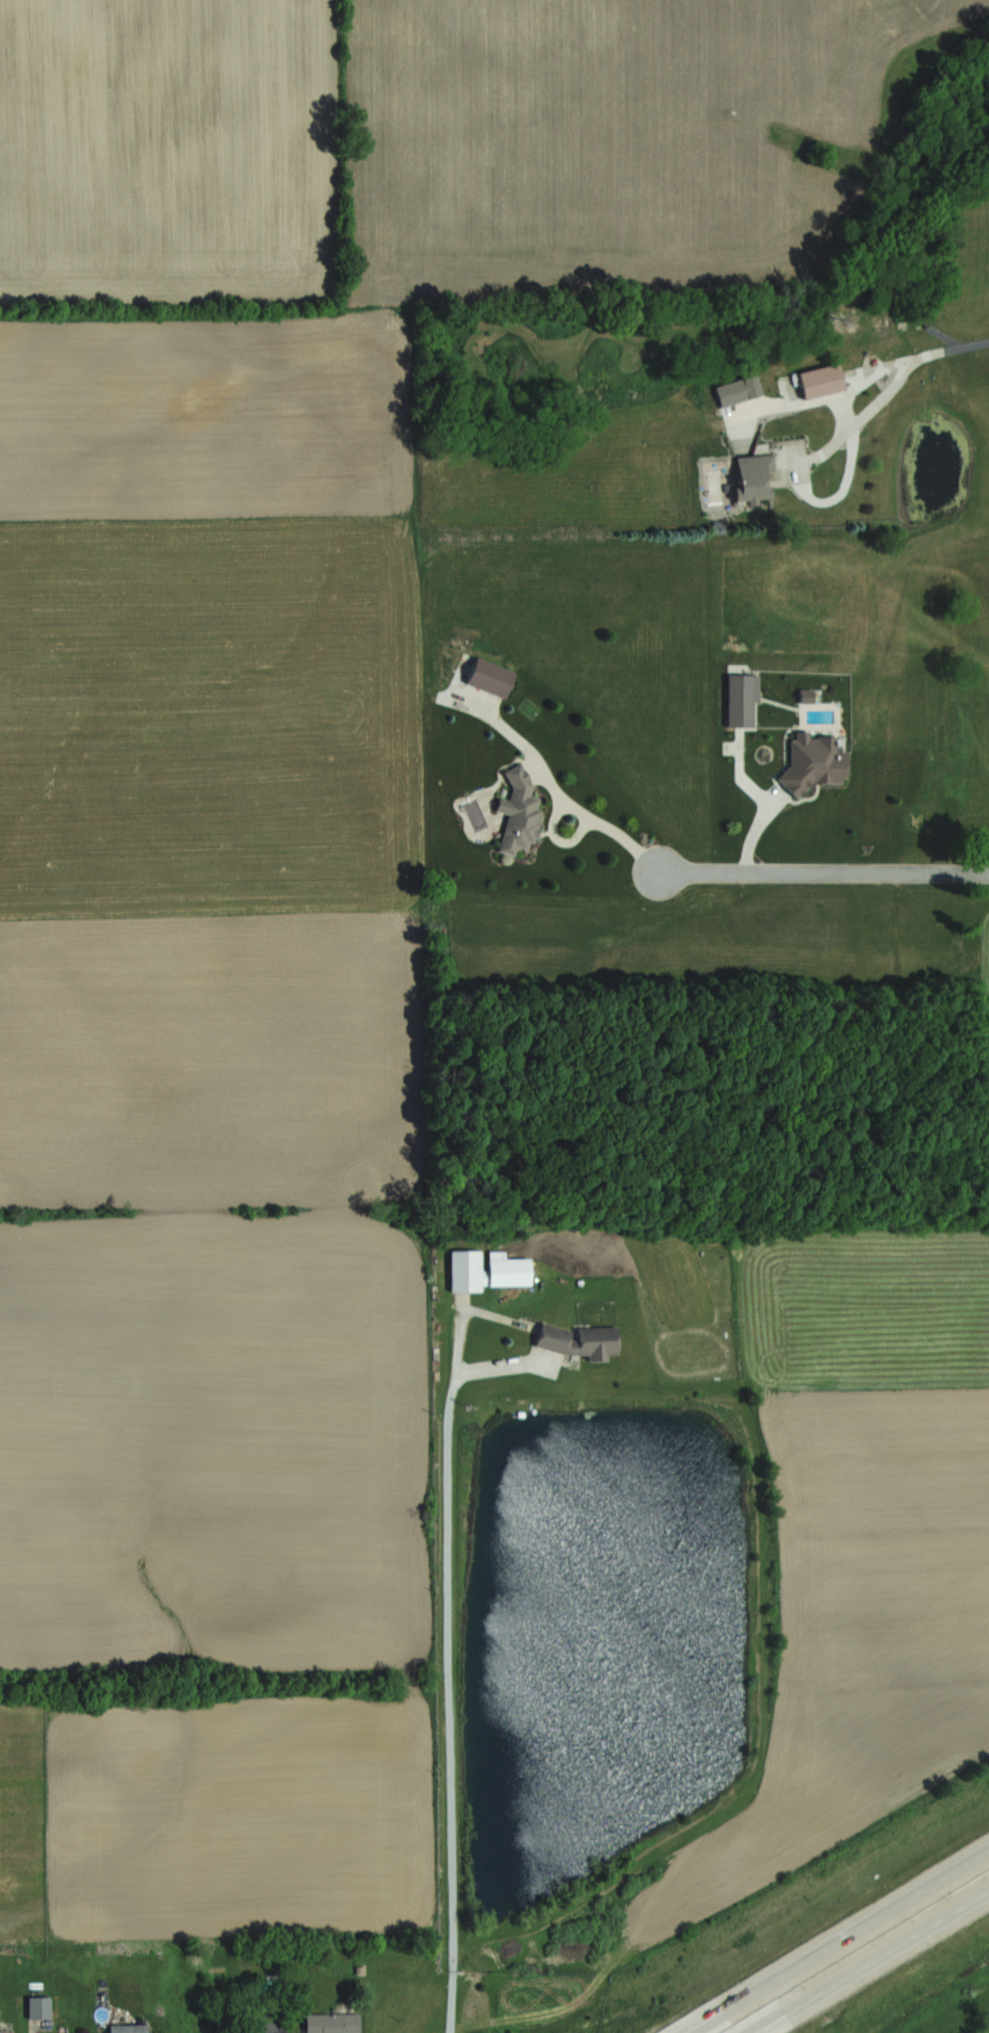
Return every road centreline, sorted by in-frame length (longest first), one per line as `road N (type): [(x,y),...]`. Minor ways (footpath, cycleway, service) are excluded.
road 1 (motorway): [(988,1851),(688,2032)]
road 2 (residential): [(988,873),(658,871)]
road 3 (motorway): [(754,2032),(988,1892)]

